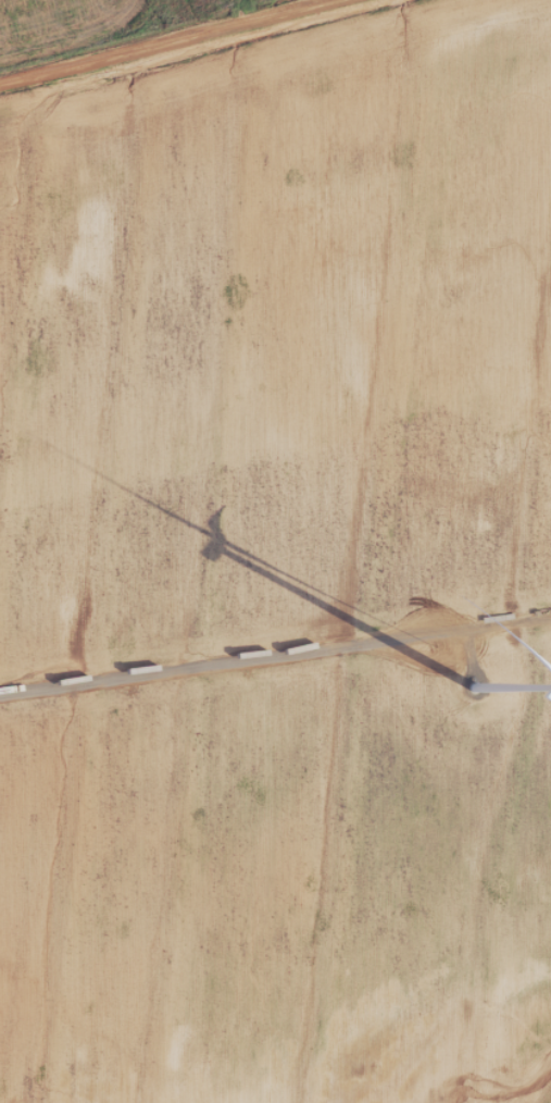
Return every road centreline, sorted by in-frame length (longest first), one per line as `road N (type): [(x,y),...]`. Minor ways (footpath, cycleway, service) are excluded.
road 1 (residential): [(0,78),(311,0)]

